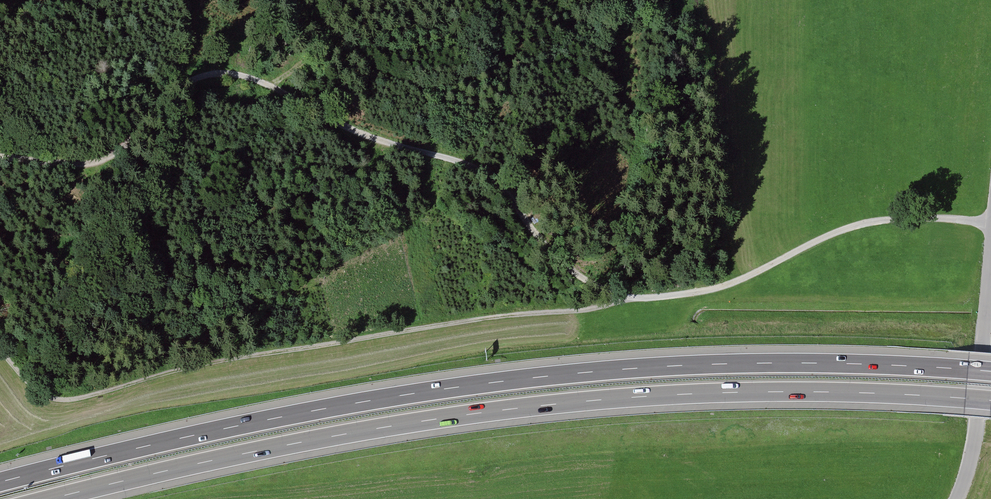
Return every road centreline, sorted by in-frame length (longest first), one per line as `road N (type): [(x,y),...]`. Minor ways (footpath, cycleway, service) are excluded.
road 1 (motorway): [(990,371),(721,364),(496,382),(277,417),(0,482)]
road 2 (motorway): [(53,498),(295,444),(548,405),(775,392),(990,401)]
road 3 (track): [(634,299),(598,285),(556,252),(495,176),(360,134),(252,78),(193,79),(105,160),(56,166),(0,155)]
road 4 (track): [(0,349),(34,388),(68,401),(258,354),(634,299)]
road 5 (track): [(634,299),(721,288),(868,224),(990,222)]
road 6 (unclassified): [(956,498),(977,426),(990,250)]

